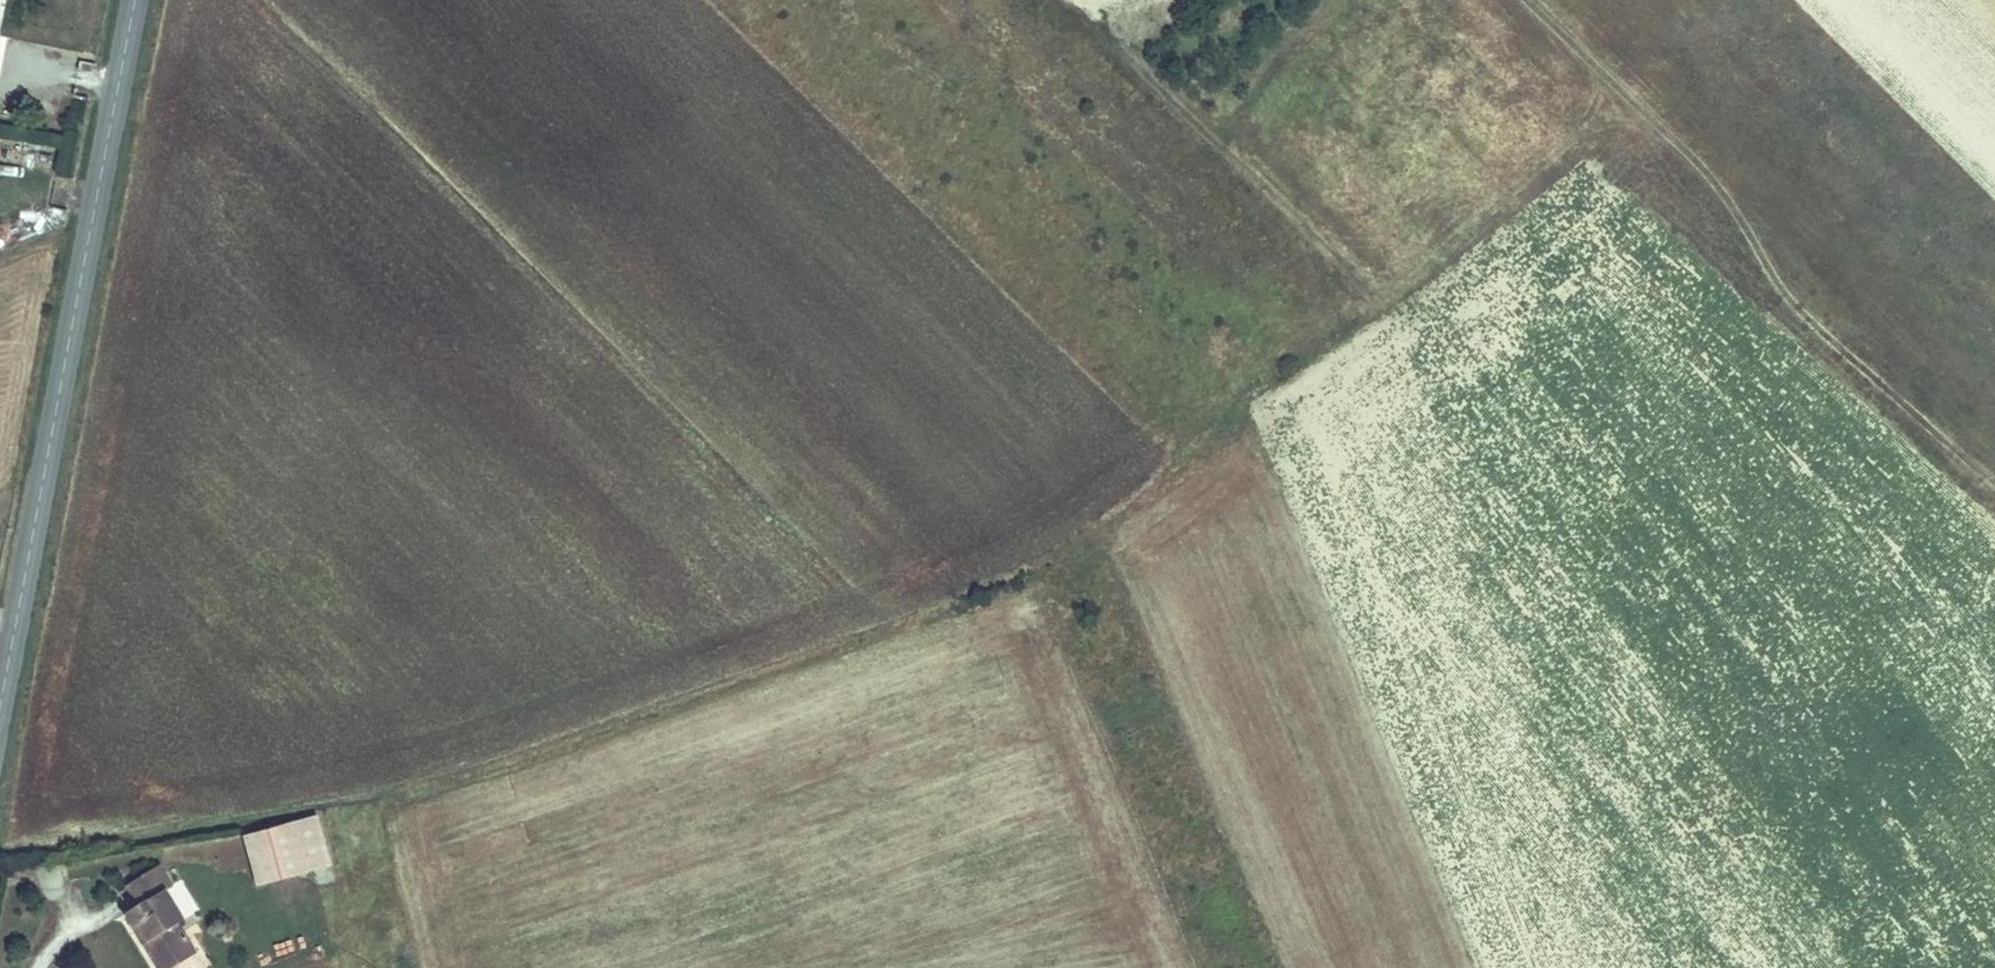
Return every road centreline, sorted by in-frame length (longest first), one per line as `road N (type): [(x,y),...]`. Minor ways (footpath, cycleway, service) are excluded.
road 1 (tertiary): [(136,0),(0,700)]

